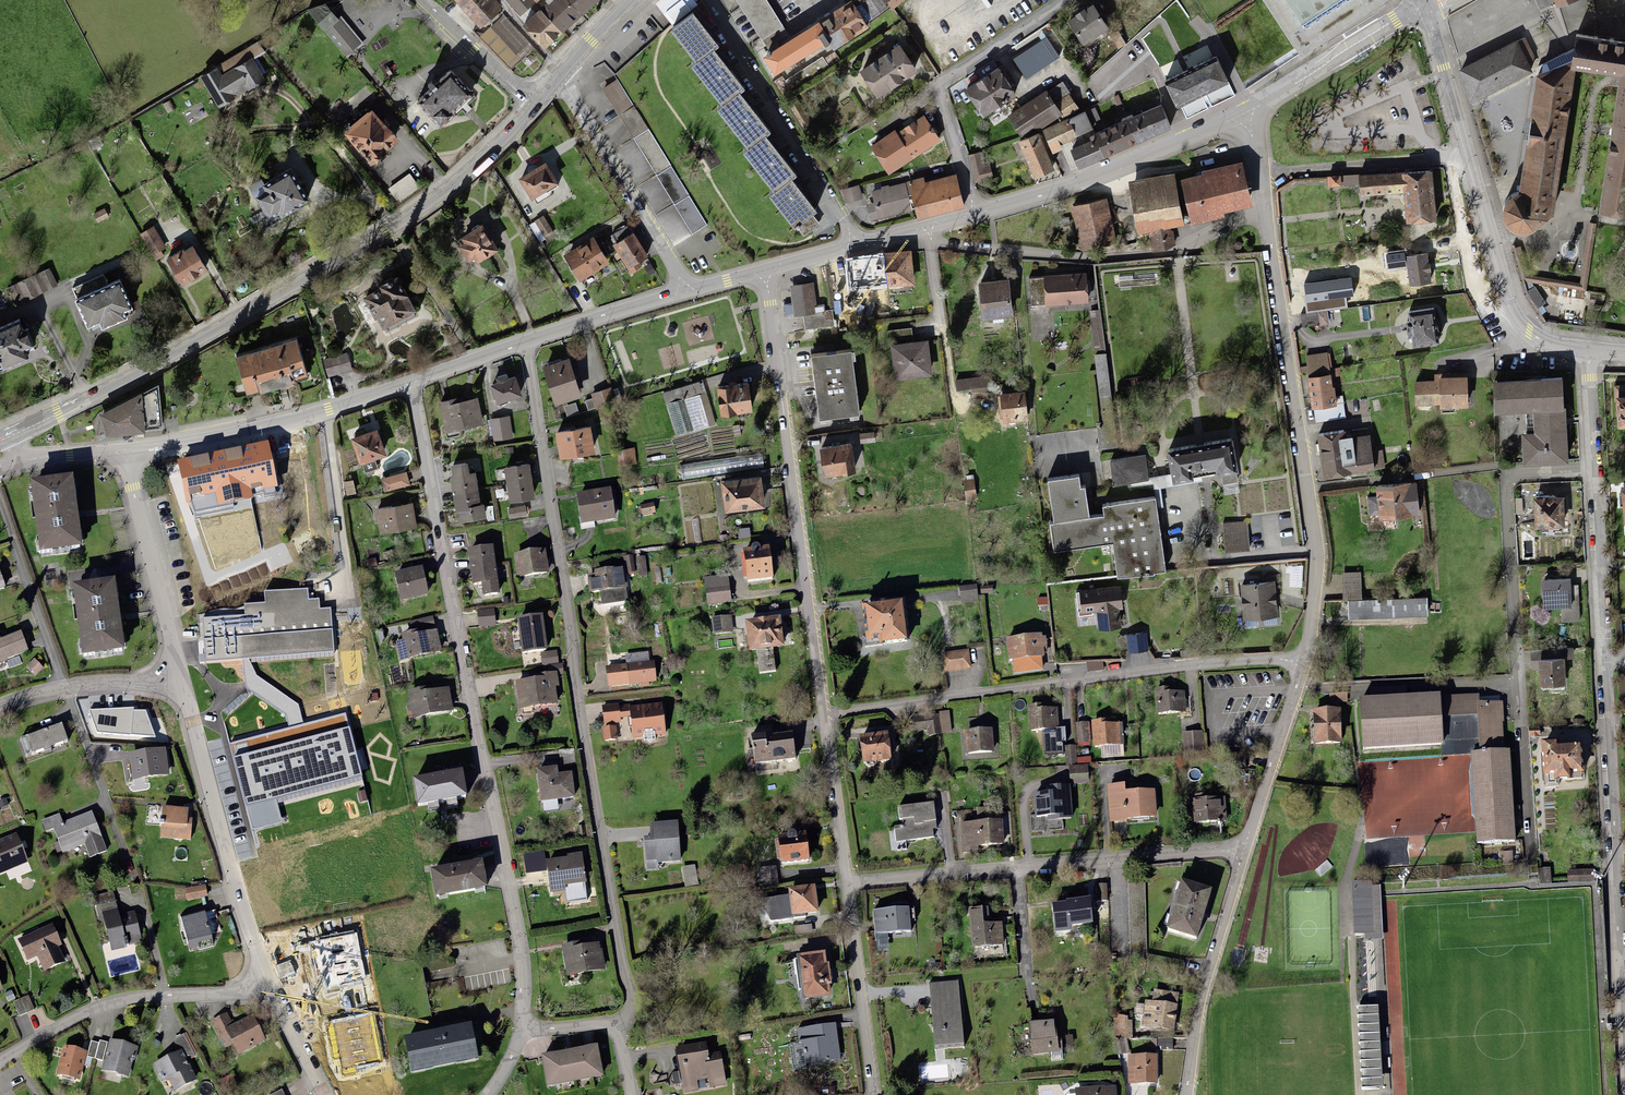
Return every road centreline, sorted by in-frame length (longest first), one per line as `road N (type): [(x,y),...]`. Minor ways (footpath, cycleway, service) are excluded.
road 1 (residential): [(1587,348),(1624,1094)]
road 2 (residential): [(524,343),(632,998),(611,1027)]
road 3 (residential): [(411,381),(521,952),(526,1026)]
road 4 (secondary): [(534,106),(458,180),(391,228),(184,348),(10,435)]
road 5 (residential): [(824,715),(1177,667),(1304,662)]
road 6 (residential): [(1266,216),(1315,538),(1304,662)]
road 7 (residential): [(763,272),(824,715)]
road 8 (residential): [(1423,10),(1511,308),(1533,334),(1587,348)]
road 9 (residential): [(847,882),(1244,853)]
road 10 (residential): [(1266,216),(1177,250),(1105,260),(930,241),(927,226)]
road 11 (residential): [(265,986),(180,674)]
road 12 (tertiary): [(125,450),(286,422),(411,381)]
road 13 (residential): [(709,0),(855,247)]
road 14 (tertiary): [(976,213),(1102,174),(1244,113)]
road 15 (residential): [(1066,0),(939,86),(976,213)]
road 16 (residential): [(265,986),(124,1000),(0,1063)]
road 17 (residential): [(558,79),(685,293)]
road 18 (residential): [(1244,853),(1205,990),(1187,1094)]
road 19 (residential): [(180,674),(125,450)]
road 20 (residential): [(847,882),(873,1090)]
road 21 (tertiary): [(1244,113),(1423,10)]
road 22 (residential): [(1304,662),(1244,853)]
road 23 (residential): [(0,501),(64,690)]
road 24 (tertiary): [(524,343),(685,293)]
road 25 (residential): [(824,715),(847,882)]
road 26 (residential): [(424,0),(534,106)]
road 27 (residential): [(322,1094),(265,986)]

